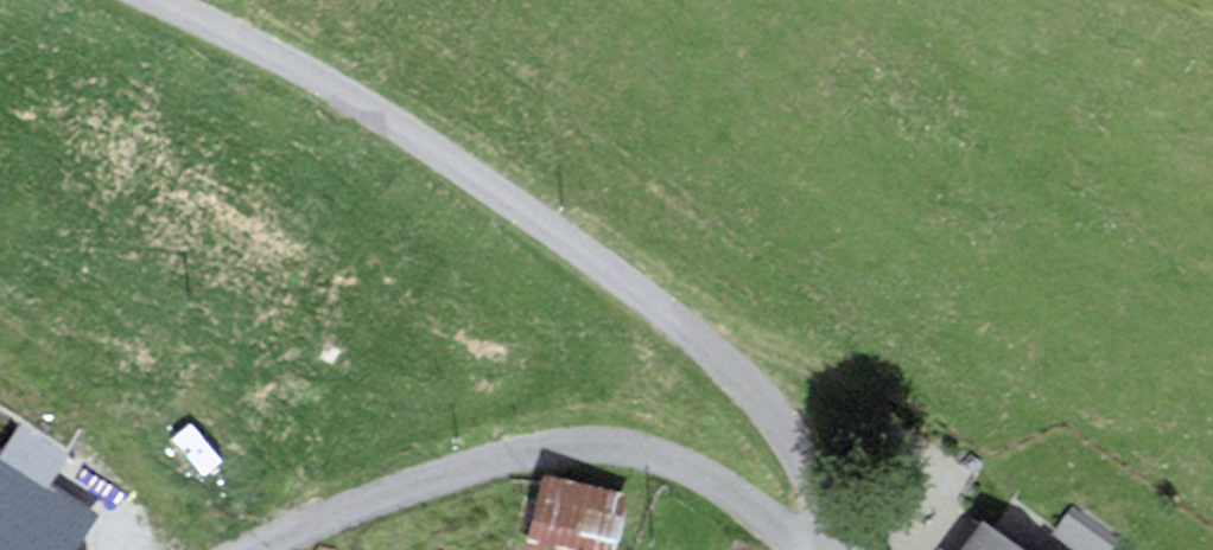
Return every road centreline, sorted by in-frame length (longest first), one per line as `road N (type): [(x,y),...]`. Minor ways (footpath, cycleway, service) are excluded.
road 1 (unclassified): [(156,0),(423,141),(653,307),(718,362),(797,452),(834,549)]
road 2 (track): [(807,549),(753,500),(638,451),(570,443),(267,549)]

